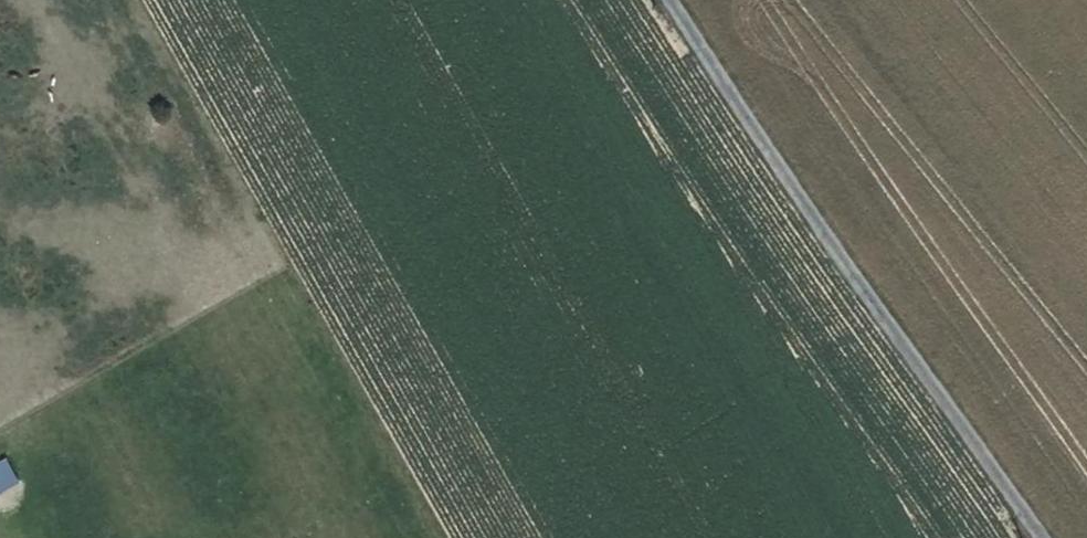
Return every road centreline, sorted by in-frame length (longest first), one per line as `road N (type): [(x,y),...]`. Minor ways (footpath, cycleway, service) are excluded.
road 1 (track): [(1037,537),(782,175),(671,0)]

